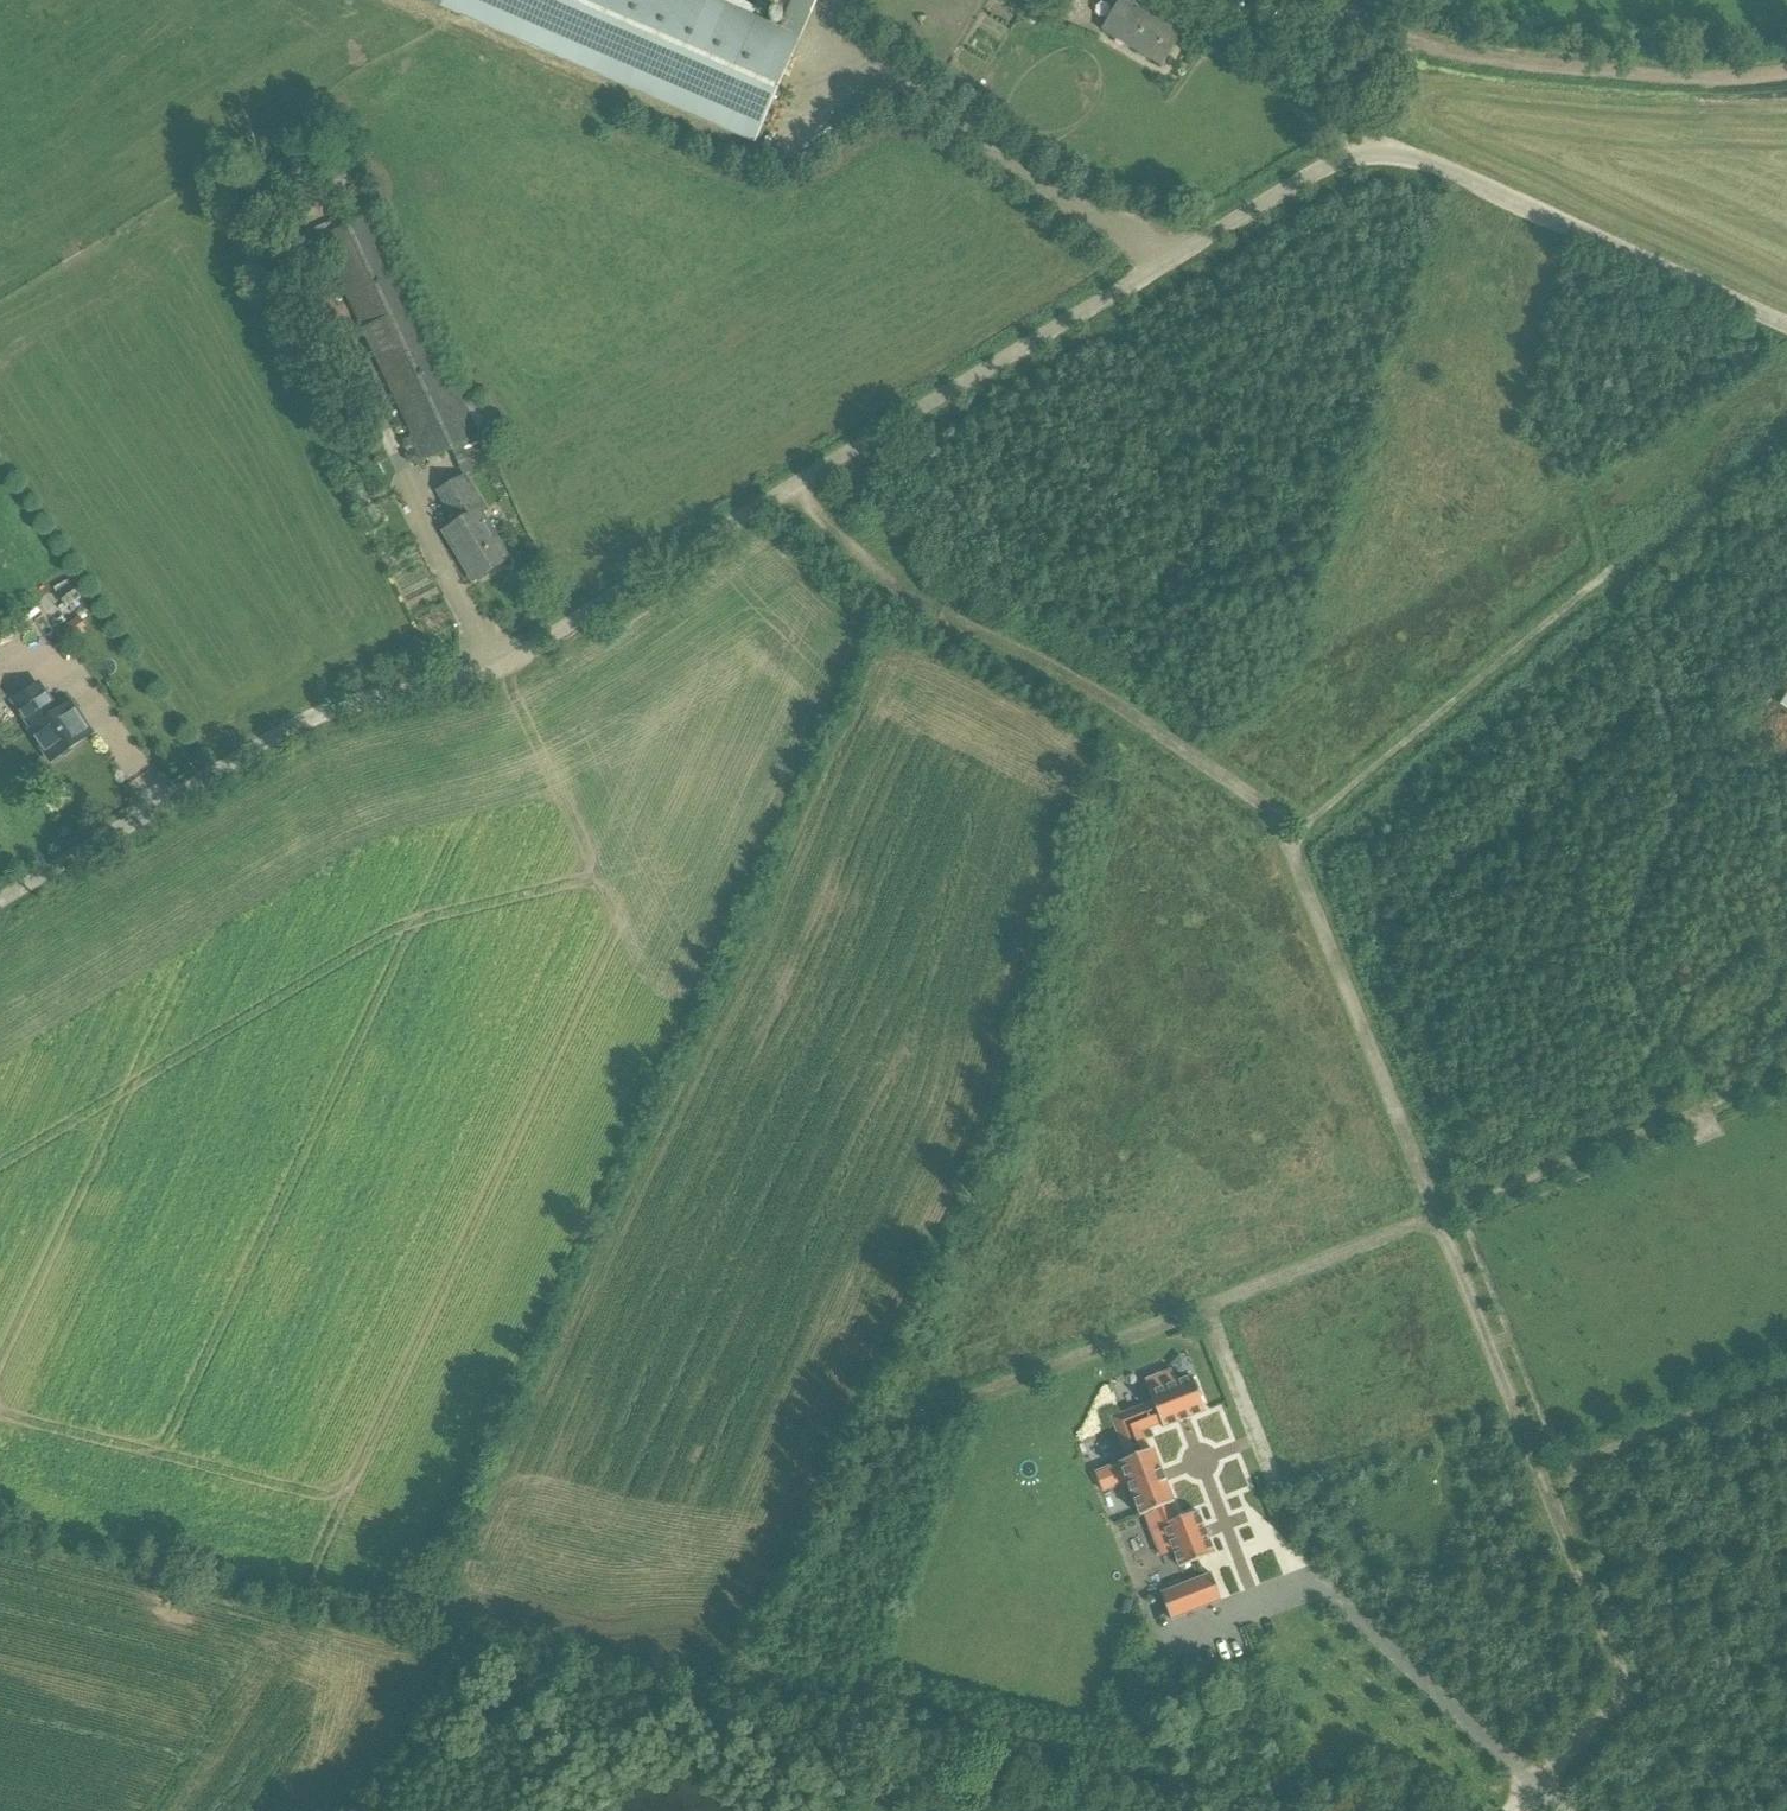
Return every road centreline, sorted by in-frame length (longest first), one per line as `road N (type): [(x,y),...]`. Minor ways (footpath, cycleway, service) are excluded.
road 1 (unclassified): [(1367,146),(1282,189),(597,611),(471,675),(396,675),(354,686),(0,897)]
road 2 (track): [(1713,1143),(1684,1070),(1625,1004),(1627,960),(1668,869),(1677,779),(1661,676),(1595,582)]
road 3 (unclassified): [(1786,328),(1437,165),(1367,146)]
road 4 (track): [(1616,564),(1291,839)]
road 5 (track): [(1402,35),(1652,74),(1786,72)]
road 6 (track): [(1786,1557),(1672,1559),(1584,1587)]
road 7 (unclassified): [(1367,146),(1354,123),(1402,35),(1341,0)]

